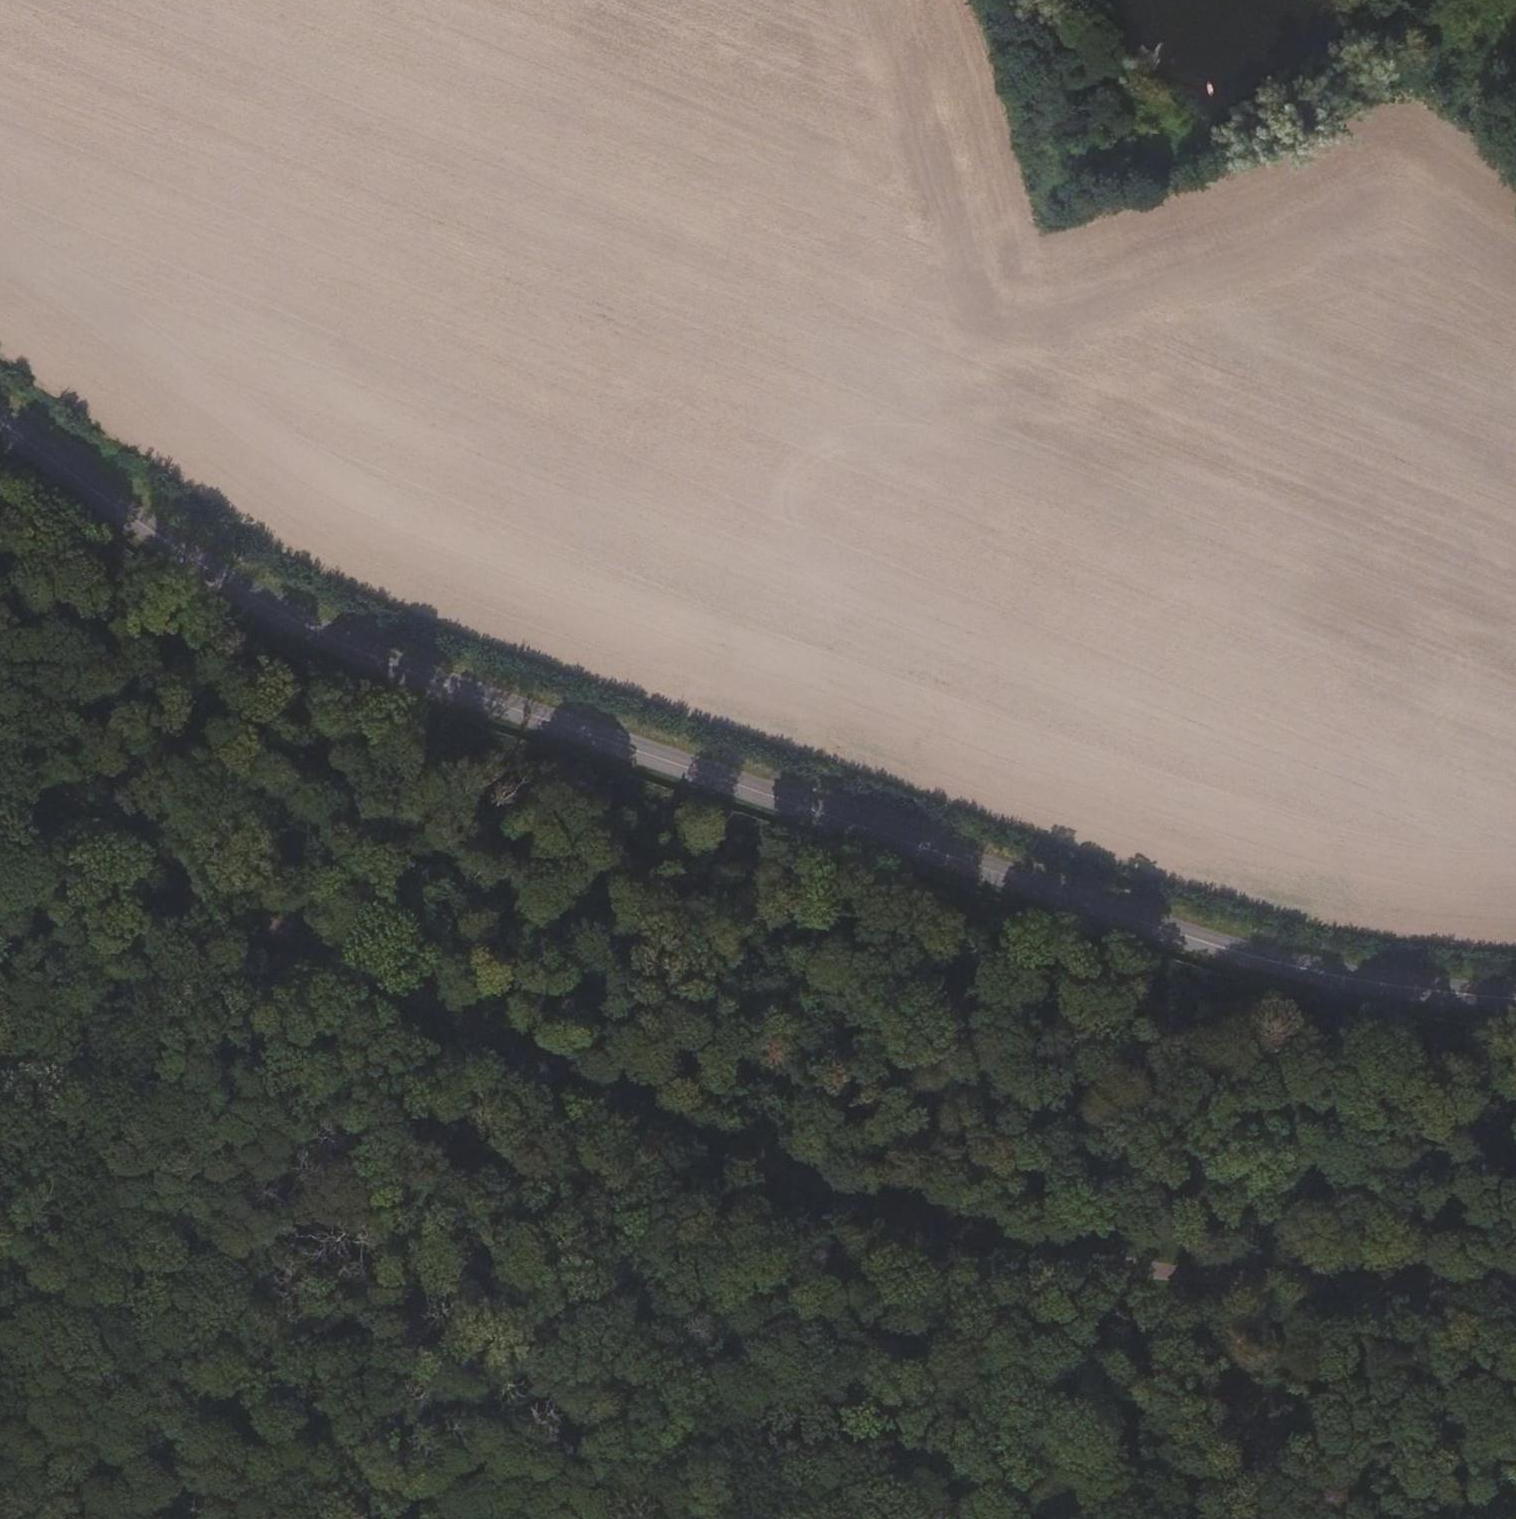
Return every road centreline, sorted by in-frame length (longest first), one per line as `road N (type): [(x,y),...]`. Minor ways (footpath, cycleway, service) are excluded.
road 1 (tertiary): [(0,426),(276,608),(364,655),(1247,960),(1391,993),(1515,1003)]
road 2 (track): [(1515,1282),(1215,1280),(1048,1256),(924,1226),(713,1148),(308,949),(0,1053)]
road 3 (track): [(308,949),(0,752)]

